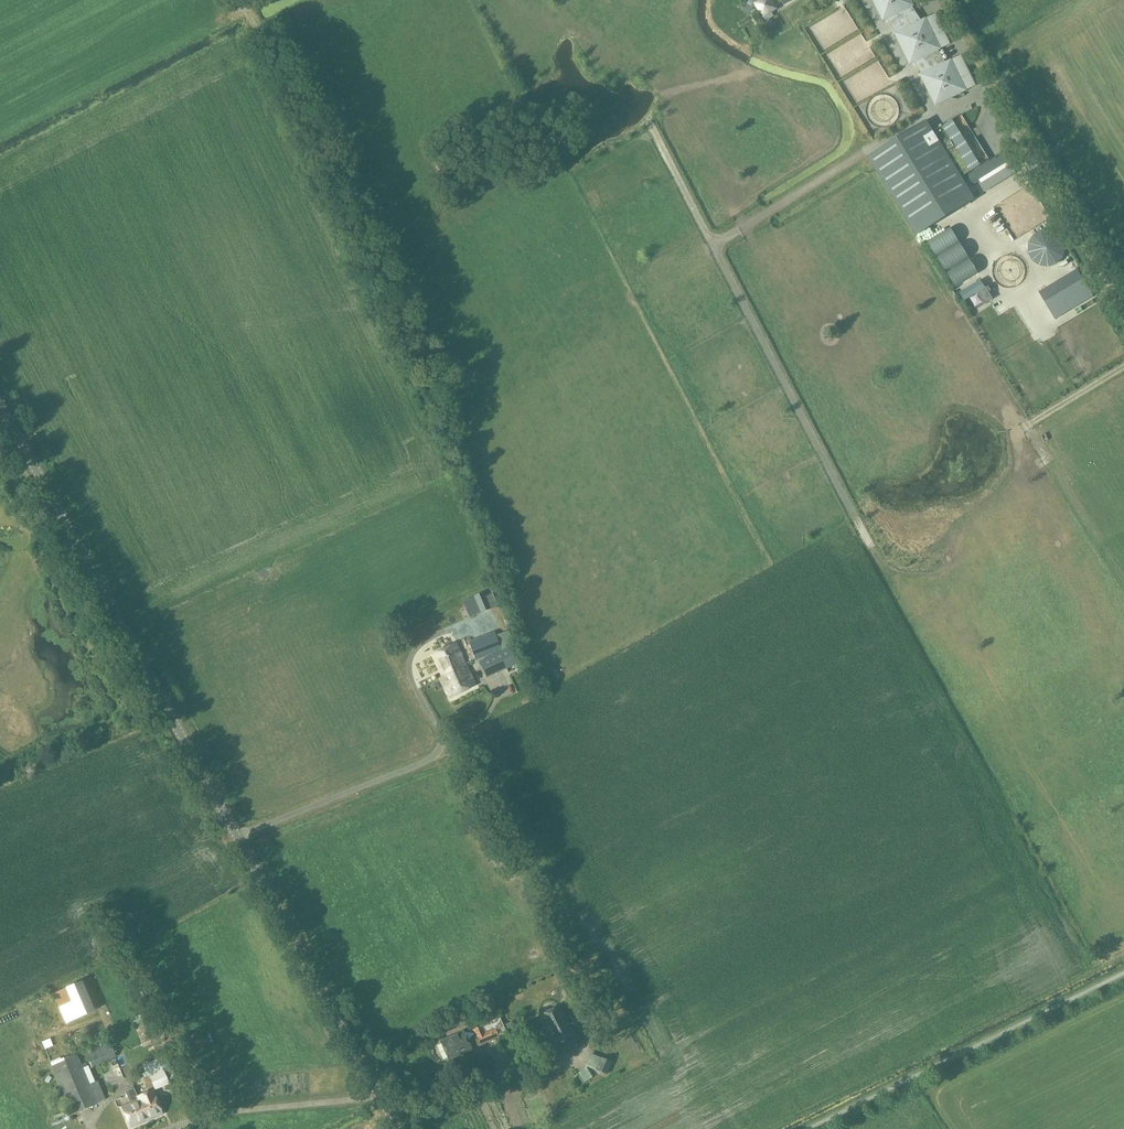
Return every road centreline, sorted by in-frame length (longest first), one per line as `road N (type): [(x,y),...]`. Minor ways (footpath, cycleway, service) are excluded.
road 1 (tertiary): [(230,837),(0,410)]
road 2 (tertiary): [(395,1128),(230,837)]
road 3 (unclassified): [(230,837),(428,761),(442,738)]
road 4 (track): [(1009,120),(1123,306)]

